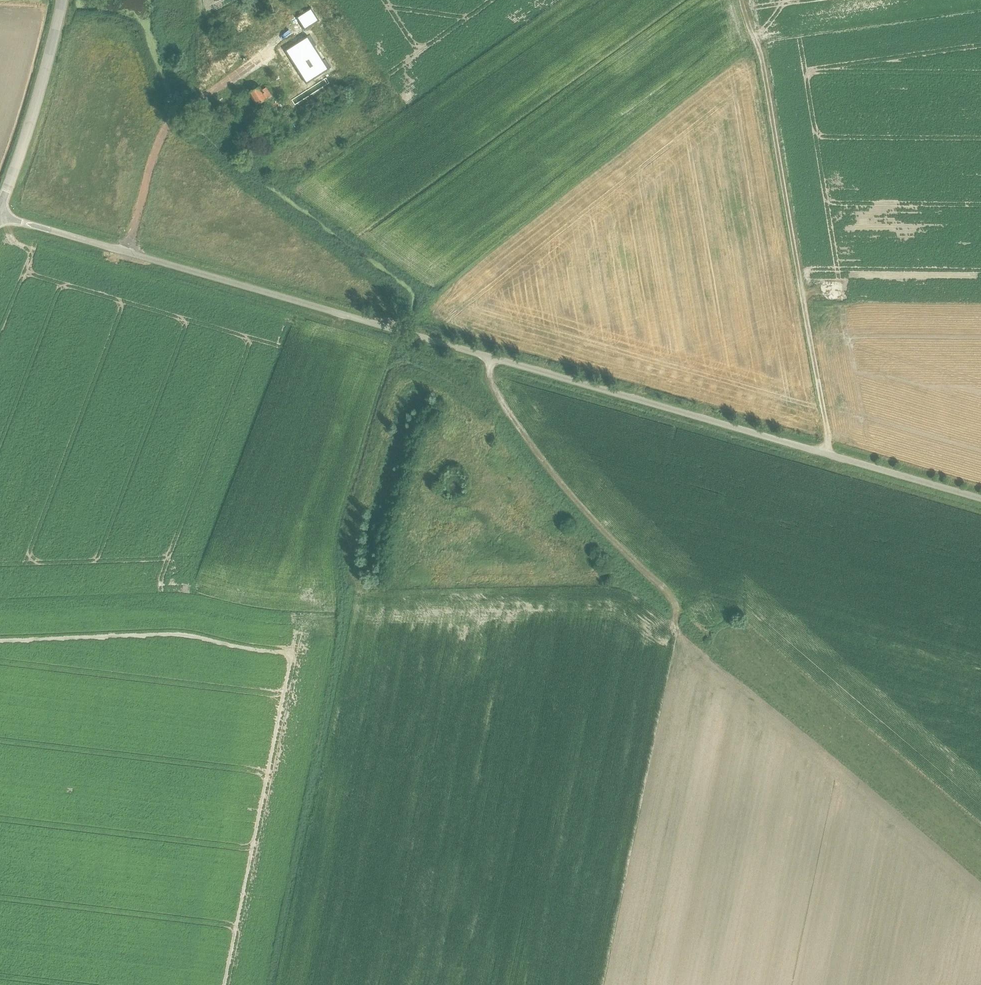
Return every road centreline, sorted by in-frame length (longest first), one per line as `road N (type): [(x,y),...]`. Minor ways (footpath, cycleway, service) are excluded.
road 1 (unclassified): [(980,499),(0,216)]
road 2 (track): [(746,0),(834,474)]
road 3 (track): [(674,622),(672,597),(530,448),(495,391),(489,357)]
road 4 (tertiary): [(0,206),(62,0)]

